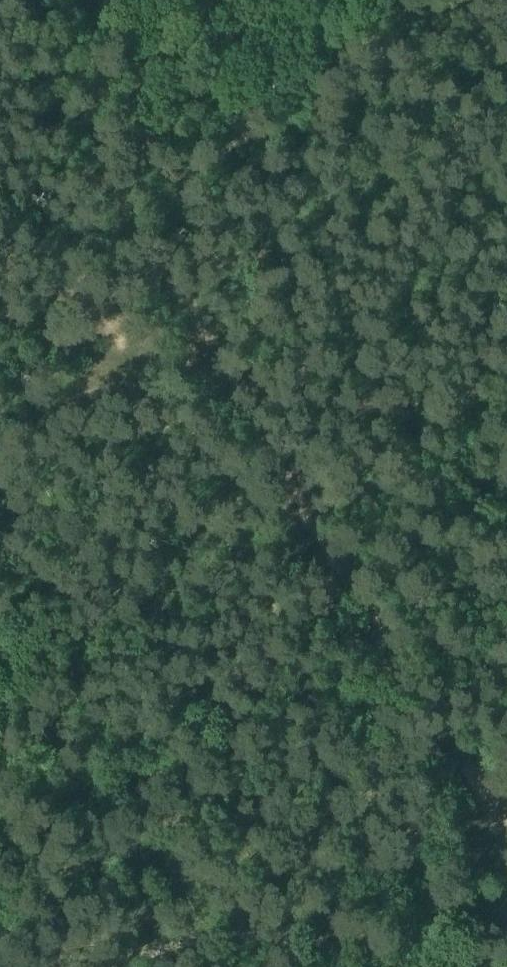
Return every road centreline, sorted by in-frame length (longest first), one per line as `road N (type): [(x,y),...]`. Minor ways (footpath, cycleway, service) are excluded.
road 1 (track): [(506,845),(442,719),(331,560),(242,401),(211,370),(259,387),(403,402),(506,388)]
road 2 (track): [(211,370),(183,287),(58,145),(22,86)]
road 3 (track): [(393,949),(200,941),(138,966)]

